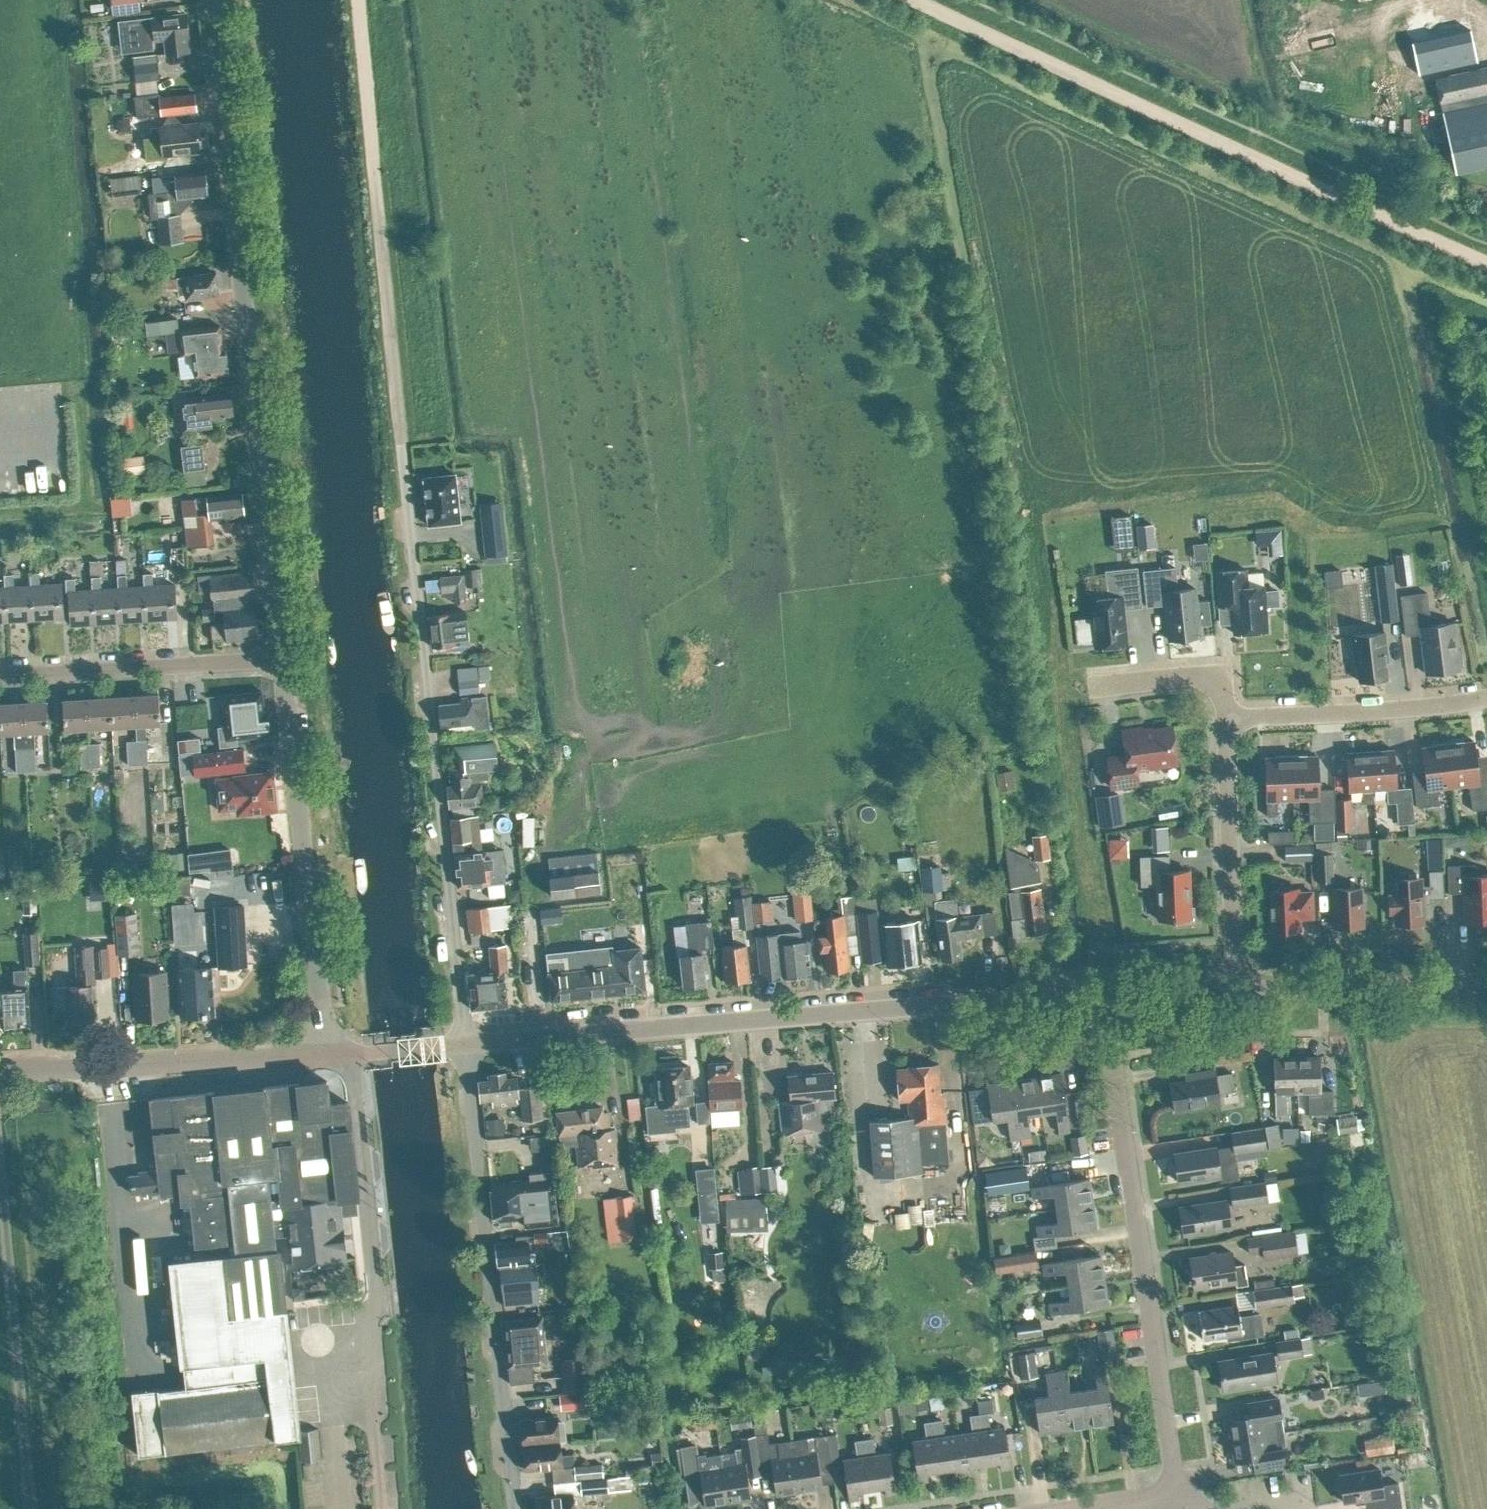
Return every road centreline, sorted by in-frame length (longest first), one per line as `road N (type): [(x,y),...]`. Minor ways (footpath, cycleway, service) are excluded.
road 1 (residential): [(1093,683),(948,703),(907,703),(893,687),(787,87)]
road 2 (unclassified): [(285,657),(211,0)]
road 3 (tertiary): [(467,1042),(1102,994)]
road 4 (track): [(1486,265),(912,0)]
road 5 (residential): [(467,1042),(406,500)]
road 6 (track): [(406,500),(355,0)]
road 7 (unclassified): [(1165,1489),(1172,1468),(1102,994)]
road 8 (residential): [(514,1508),(467,1042)]
road 9 (unclassified): [(381,1508),(364,1323),(375,1288),(354,1051)]
road 10 (unclassified): [(328,1053),(285,657)]
road 11 (tertiary): [(0,1071),(328,1053)]
road 12 (residential): [(0,675),(285,657)]
road 13 (residential): [(1224,718),(1235,992)]
road 14 (residential): [(1486,697),(1224,718)]
road 15 (tertiary): [(1235,992),(1486,982)]
road 16 (residential): [(1093,683),(1220,671),(1224,718)]
road 17 (tertiary): [(1102,994),(1235,992)]

